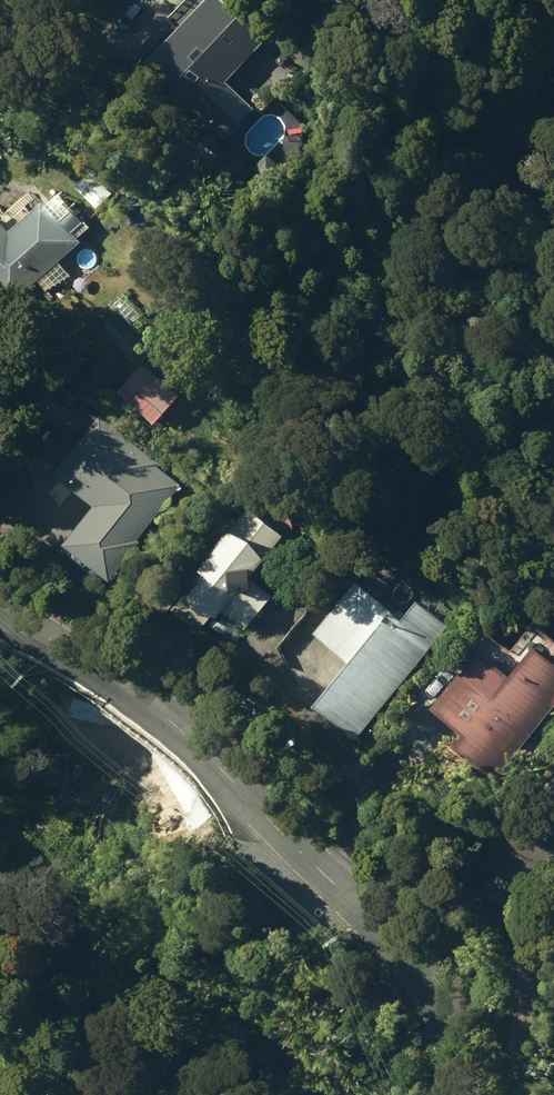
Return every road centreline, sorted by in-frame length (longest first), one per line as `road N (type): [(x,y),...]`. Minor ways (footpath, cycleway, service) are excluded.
road 1 (unclassified): [(463,1094),(443,1011),(384,932),(183,732),(0,606)]

